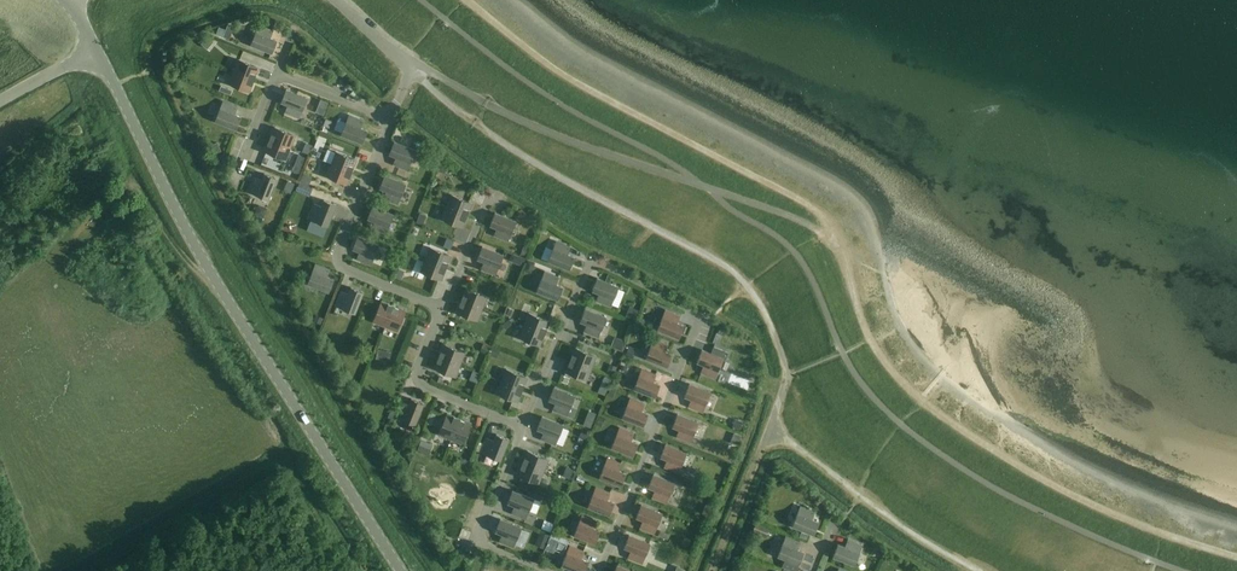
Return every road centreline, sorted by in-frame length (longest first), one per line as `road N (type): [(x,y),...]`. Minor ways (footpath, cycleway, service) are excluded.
road 1 (secondary): [(404,570),(191,237),(96,52)]
road 2 (residential): [(526,426),(589,272),(599,264),(702,315),(602,570)]
road 3 (unclassified): [(788,375),(767,316),(731,270),(528,158),(422,79)]
road 4 (unclassified): [(704,187),(568,141),(434,73),(422,79)]
road 5 (residential): [(444,308),(342,267),(339,257),(393,120)]
road 6 (residential): [(550,570),(479,539),(526,426)]
road 7 (residential): [(526,426),(423,386),(419,372),(444,308)]
road 8 (residential): [(393,120),(279,76)]
road 9 (residential): [(444,308),(494,198)]

